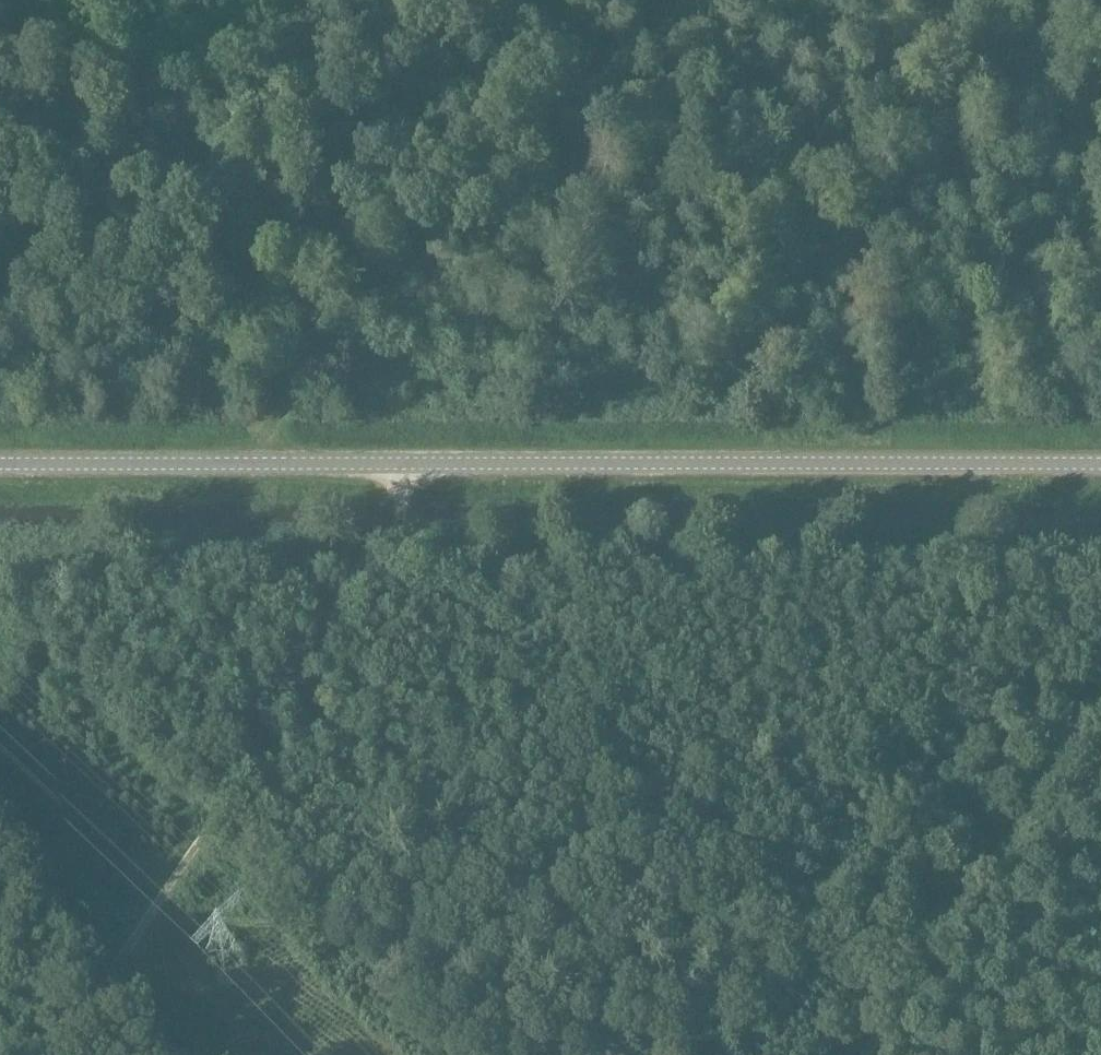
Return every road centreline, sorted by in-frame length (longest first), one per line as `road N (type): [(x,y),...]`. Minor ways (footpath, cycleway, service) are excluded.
road 1 (tertiary): [(1100,464),(0,464)]
road 2 (track): [(1021,565),(899,545),(542,561),(407,553),(278,568),(0,559)]
road 3 (track): [(0,901),(923,967)]
road 4 (track): [(1100,554),(857,593),(714,634),(595,655),(539,677),(465,724),(345,771),(285,787),(239,783)]
road 5 (track): [(468,1054),(564,1023),(618,986),(662,893),(735,830),(801,752),(865,720),(973,699),(1100,596)]
road 6 (track): [(671,0),(297,385),(267,463)]
road 7 (track): [(863,1054),(1100,707)]
road 8 (track): [(239,783),(378,575),(396,532),(401,463)]
road 9 (track): [(48,1054),(156,913),(239,783)]

